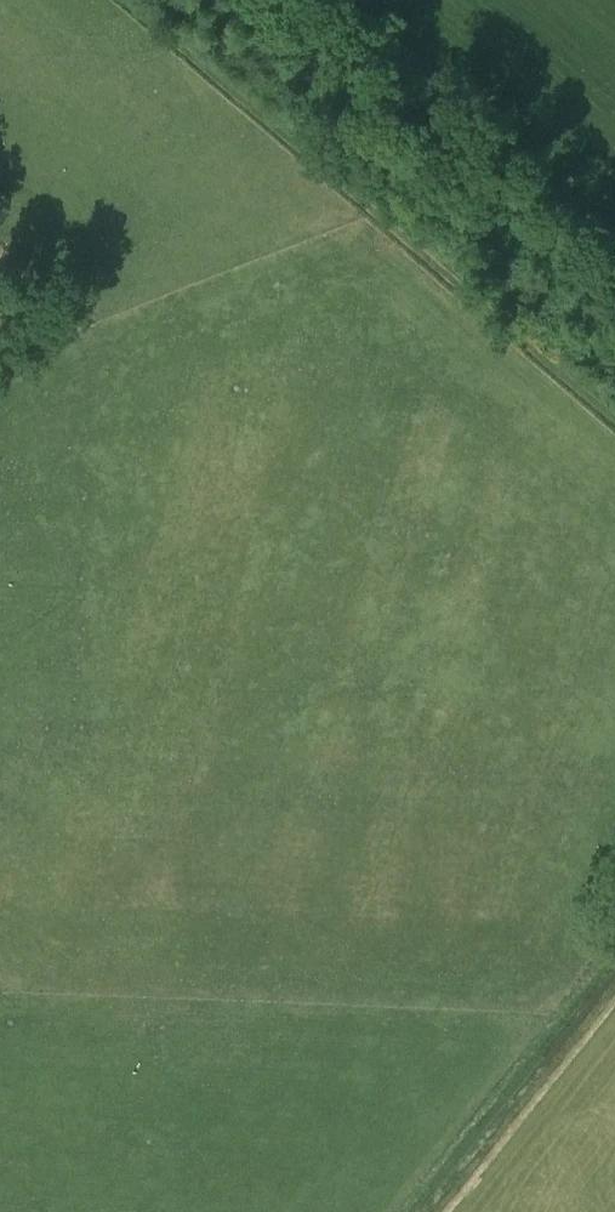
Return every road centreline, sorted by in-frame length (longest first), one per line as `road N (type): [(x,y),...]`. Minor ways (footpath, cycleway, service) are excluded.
road 1 (track): [(614,416),(128,0)]

